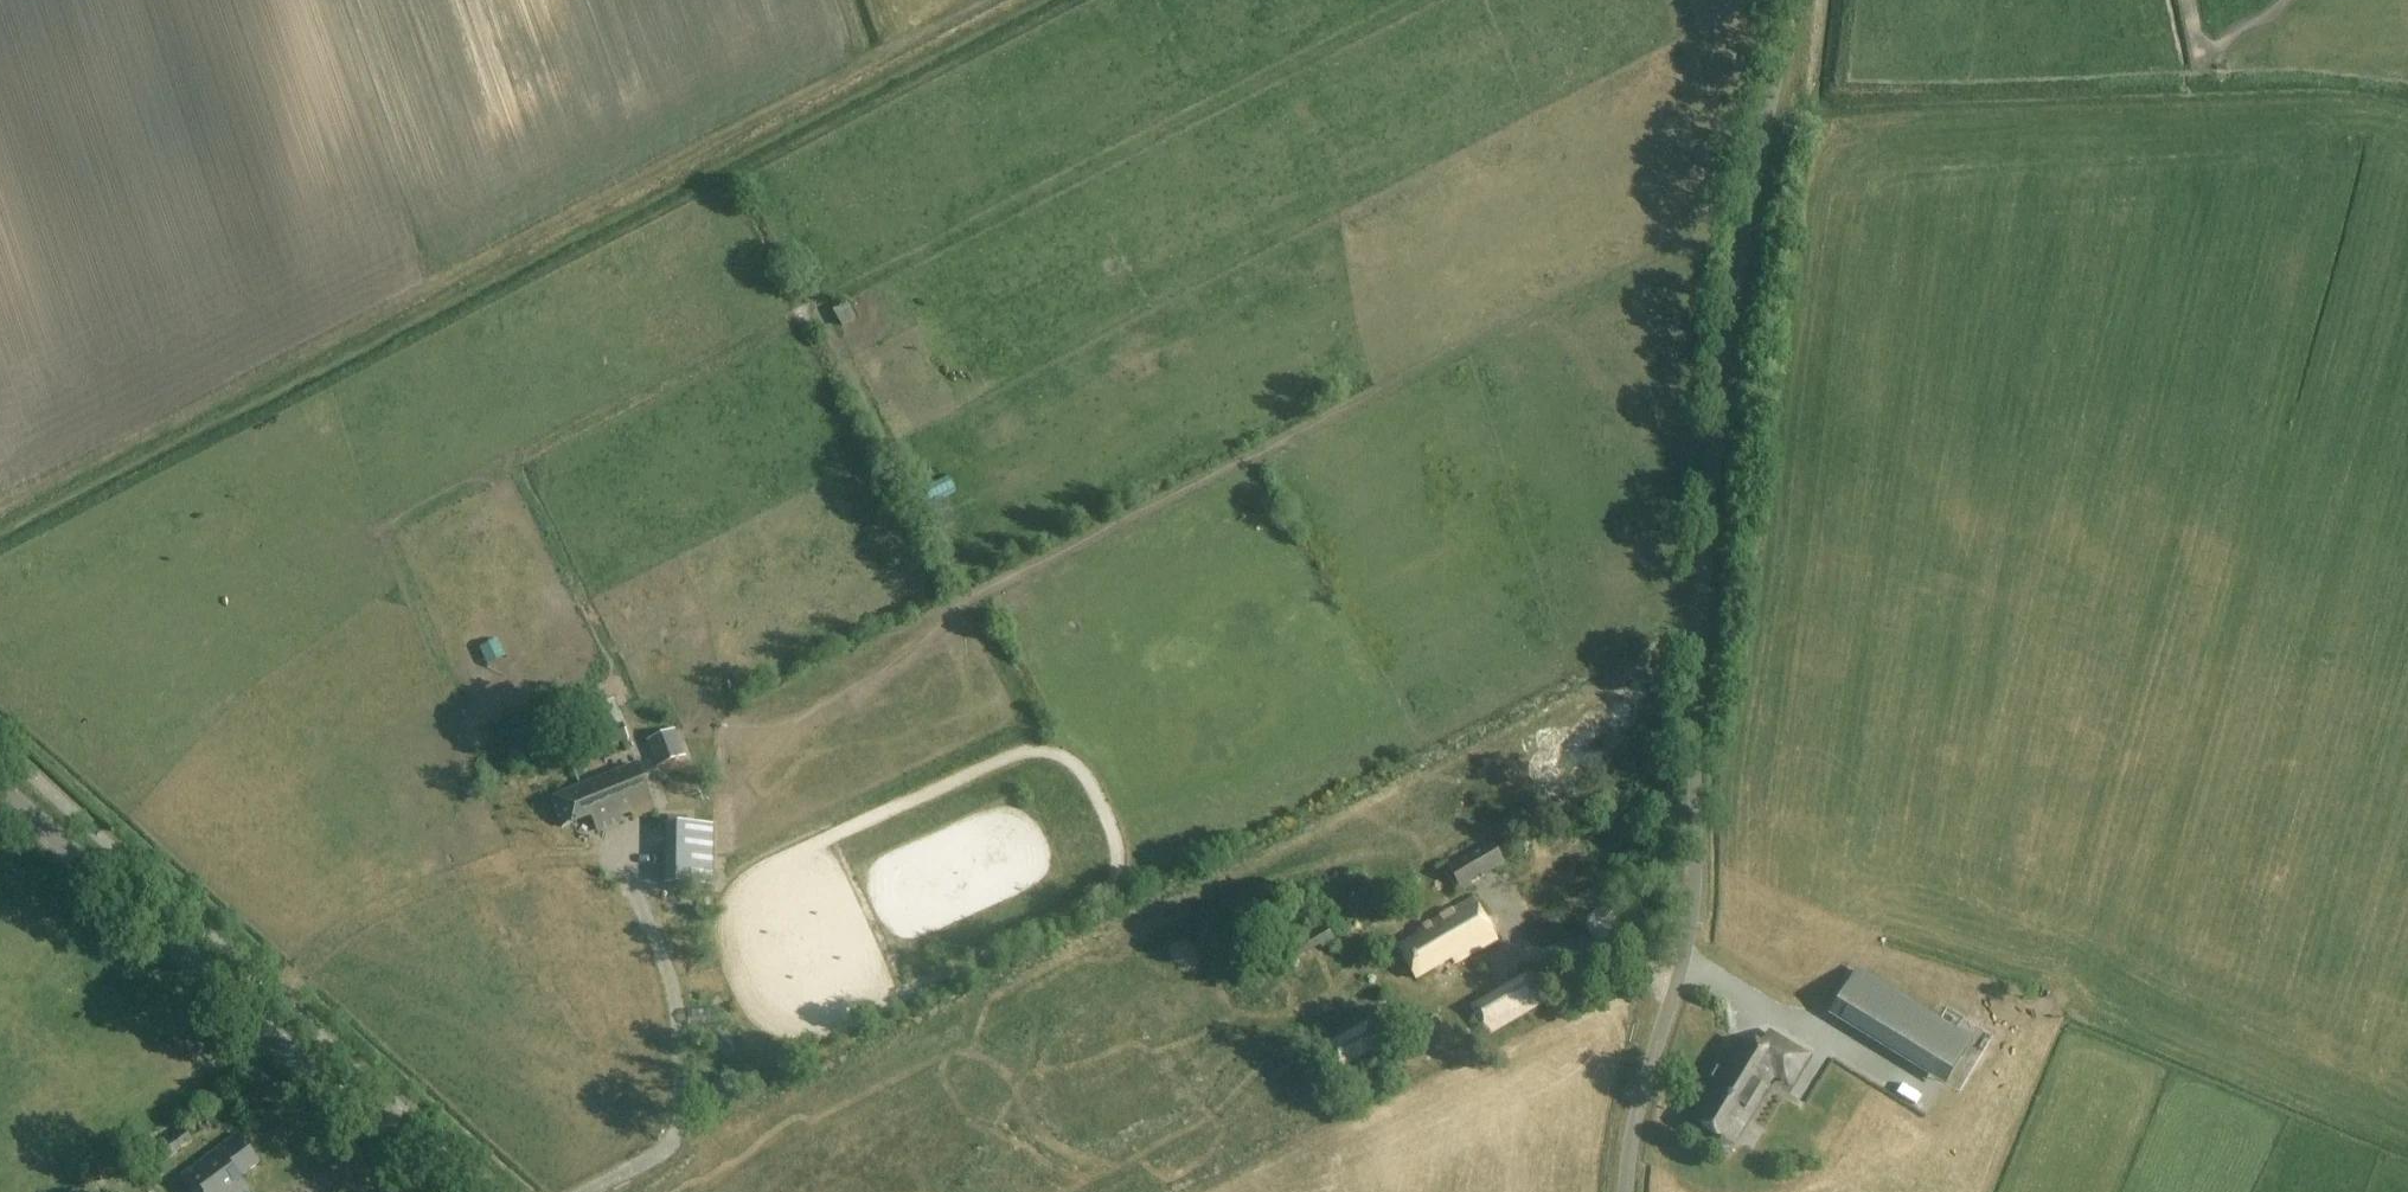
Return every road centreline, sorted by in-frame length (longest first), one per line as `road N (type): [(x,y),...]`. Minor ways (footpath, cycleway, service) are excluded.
road 1 (unclassified): [(1626,1191),(1639,1108),(1689,940),(1701,613),(1720,420),(1738,284),(1799,0)]
road 2 (track): [(983,0),(0,504)]
road 3 (tertiary): [(450,1191),(0,790)]

